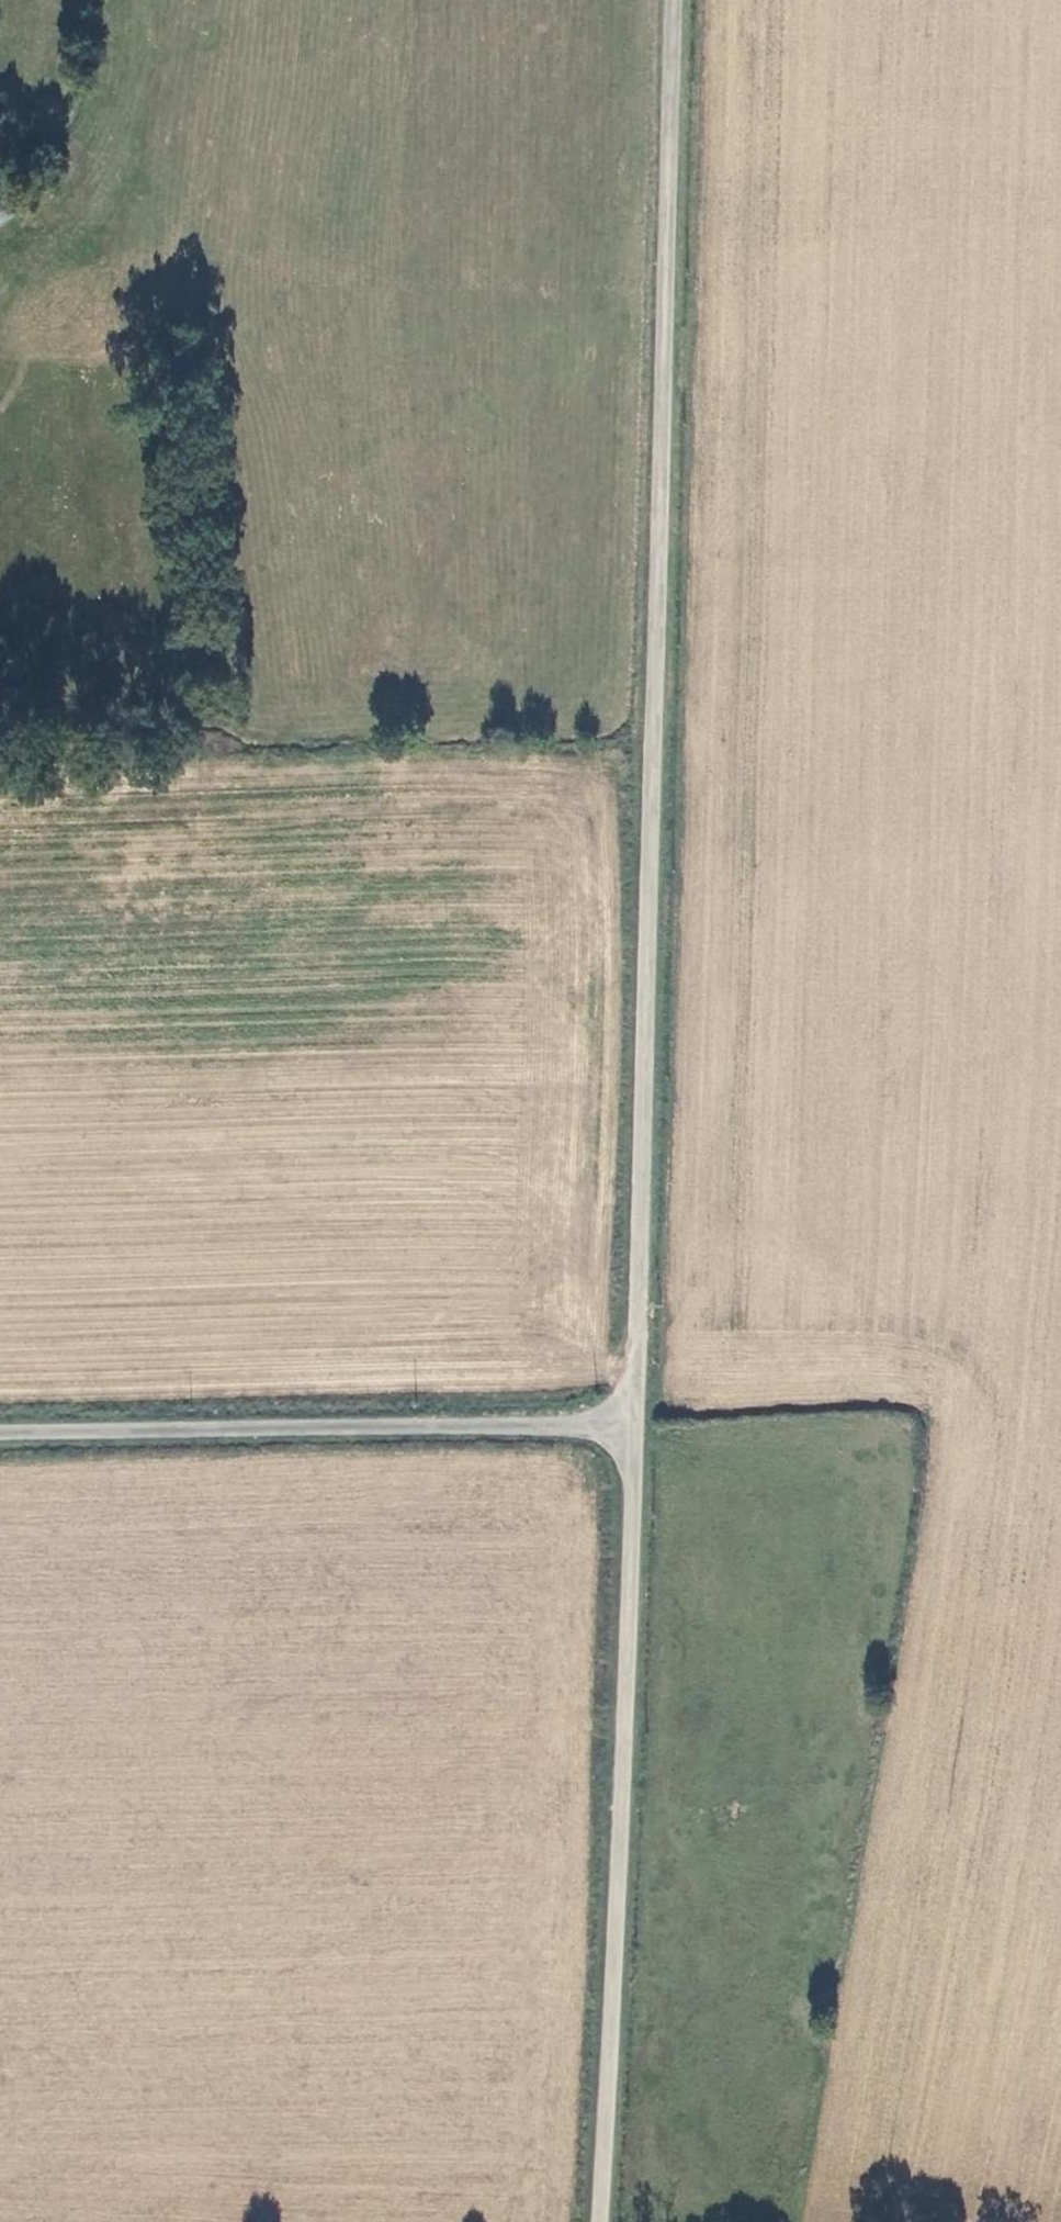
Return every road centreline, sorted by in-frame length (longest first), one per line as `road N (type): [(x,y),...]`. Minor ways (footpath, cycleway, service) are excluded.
road 1 (unclassified): [(670,0),(633,1420)]
road 2 (unclassified): [(633,1420),(623,1862),(600,2221)]
road 3 (unclassified): [(633,1420),(0,1431)]

